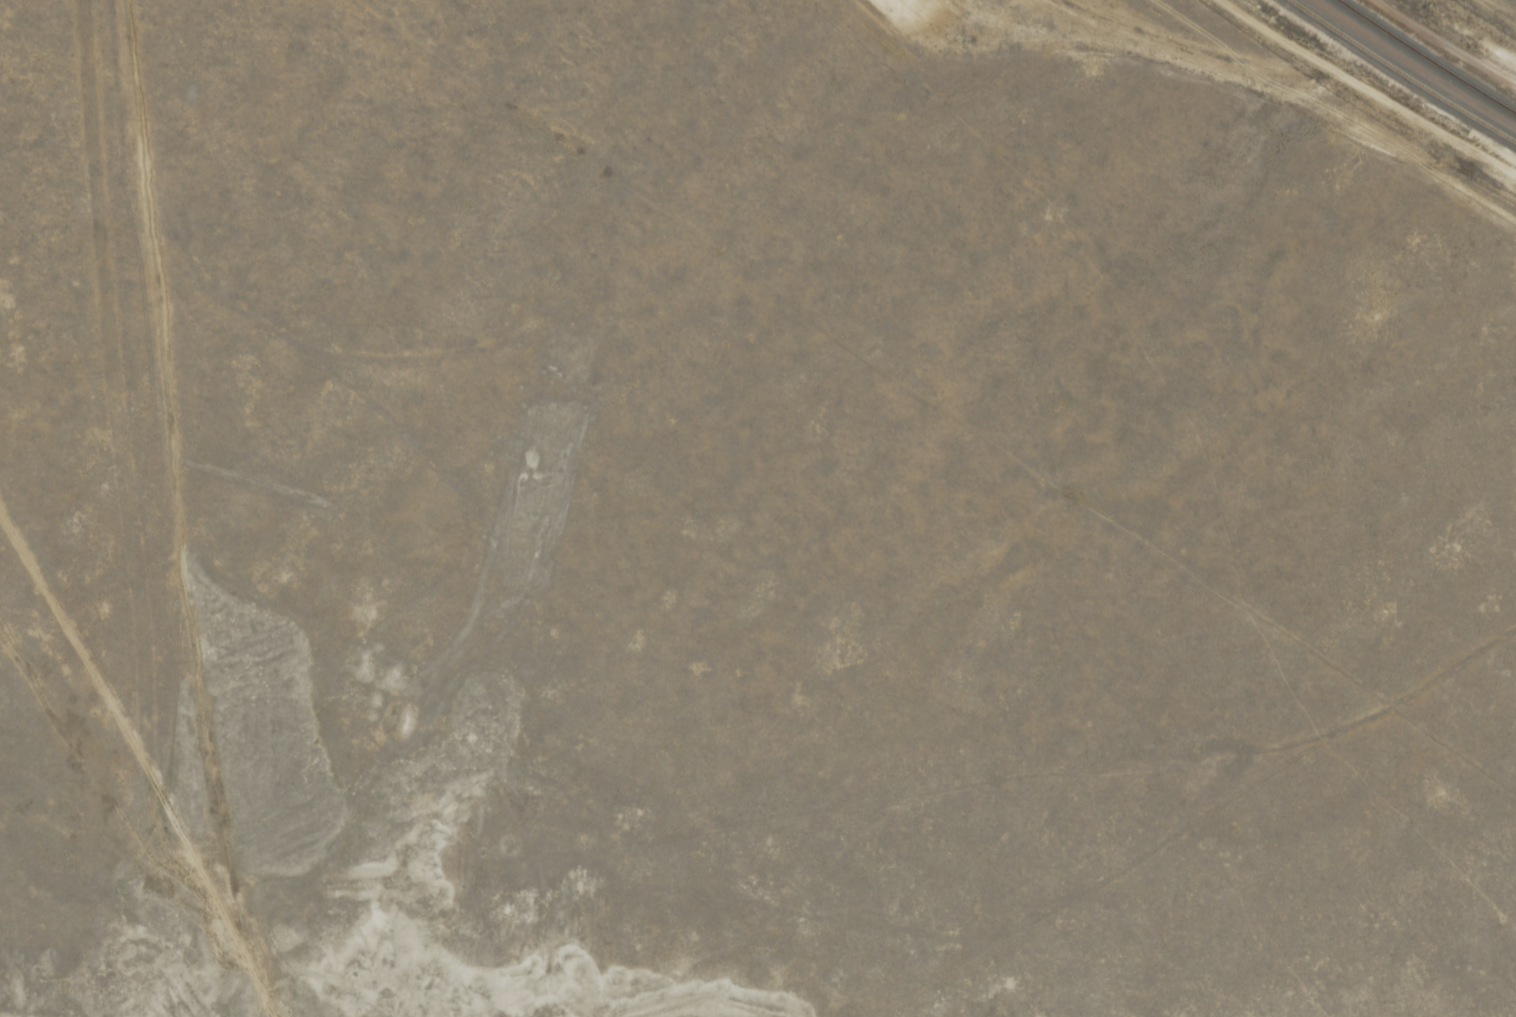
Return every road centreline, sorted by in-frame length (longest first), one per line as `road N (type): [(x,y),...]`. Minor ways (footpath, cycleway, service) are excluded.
road 1 (residential): [(1515,274),(1367,173),(1171,0)]

